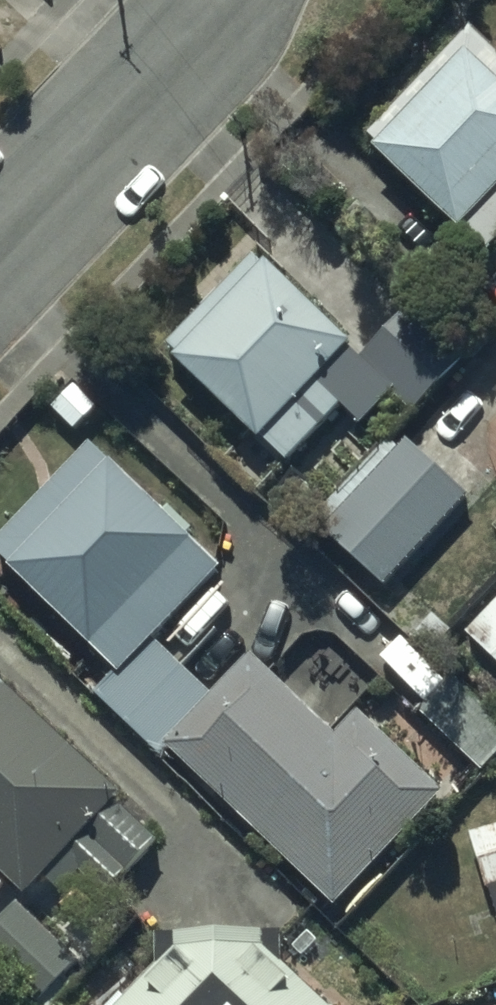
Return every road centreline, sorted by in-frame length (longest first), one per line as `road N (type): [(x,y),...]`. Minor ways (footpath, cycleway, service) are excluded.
road 1 (residential): [(0,244),(229,0)]

